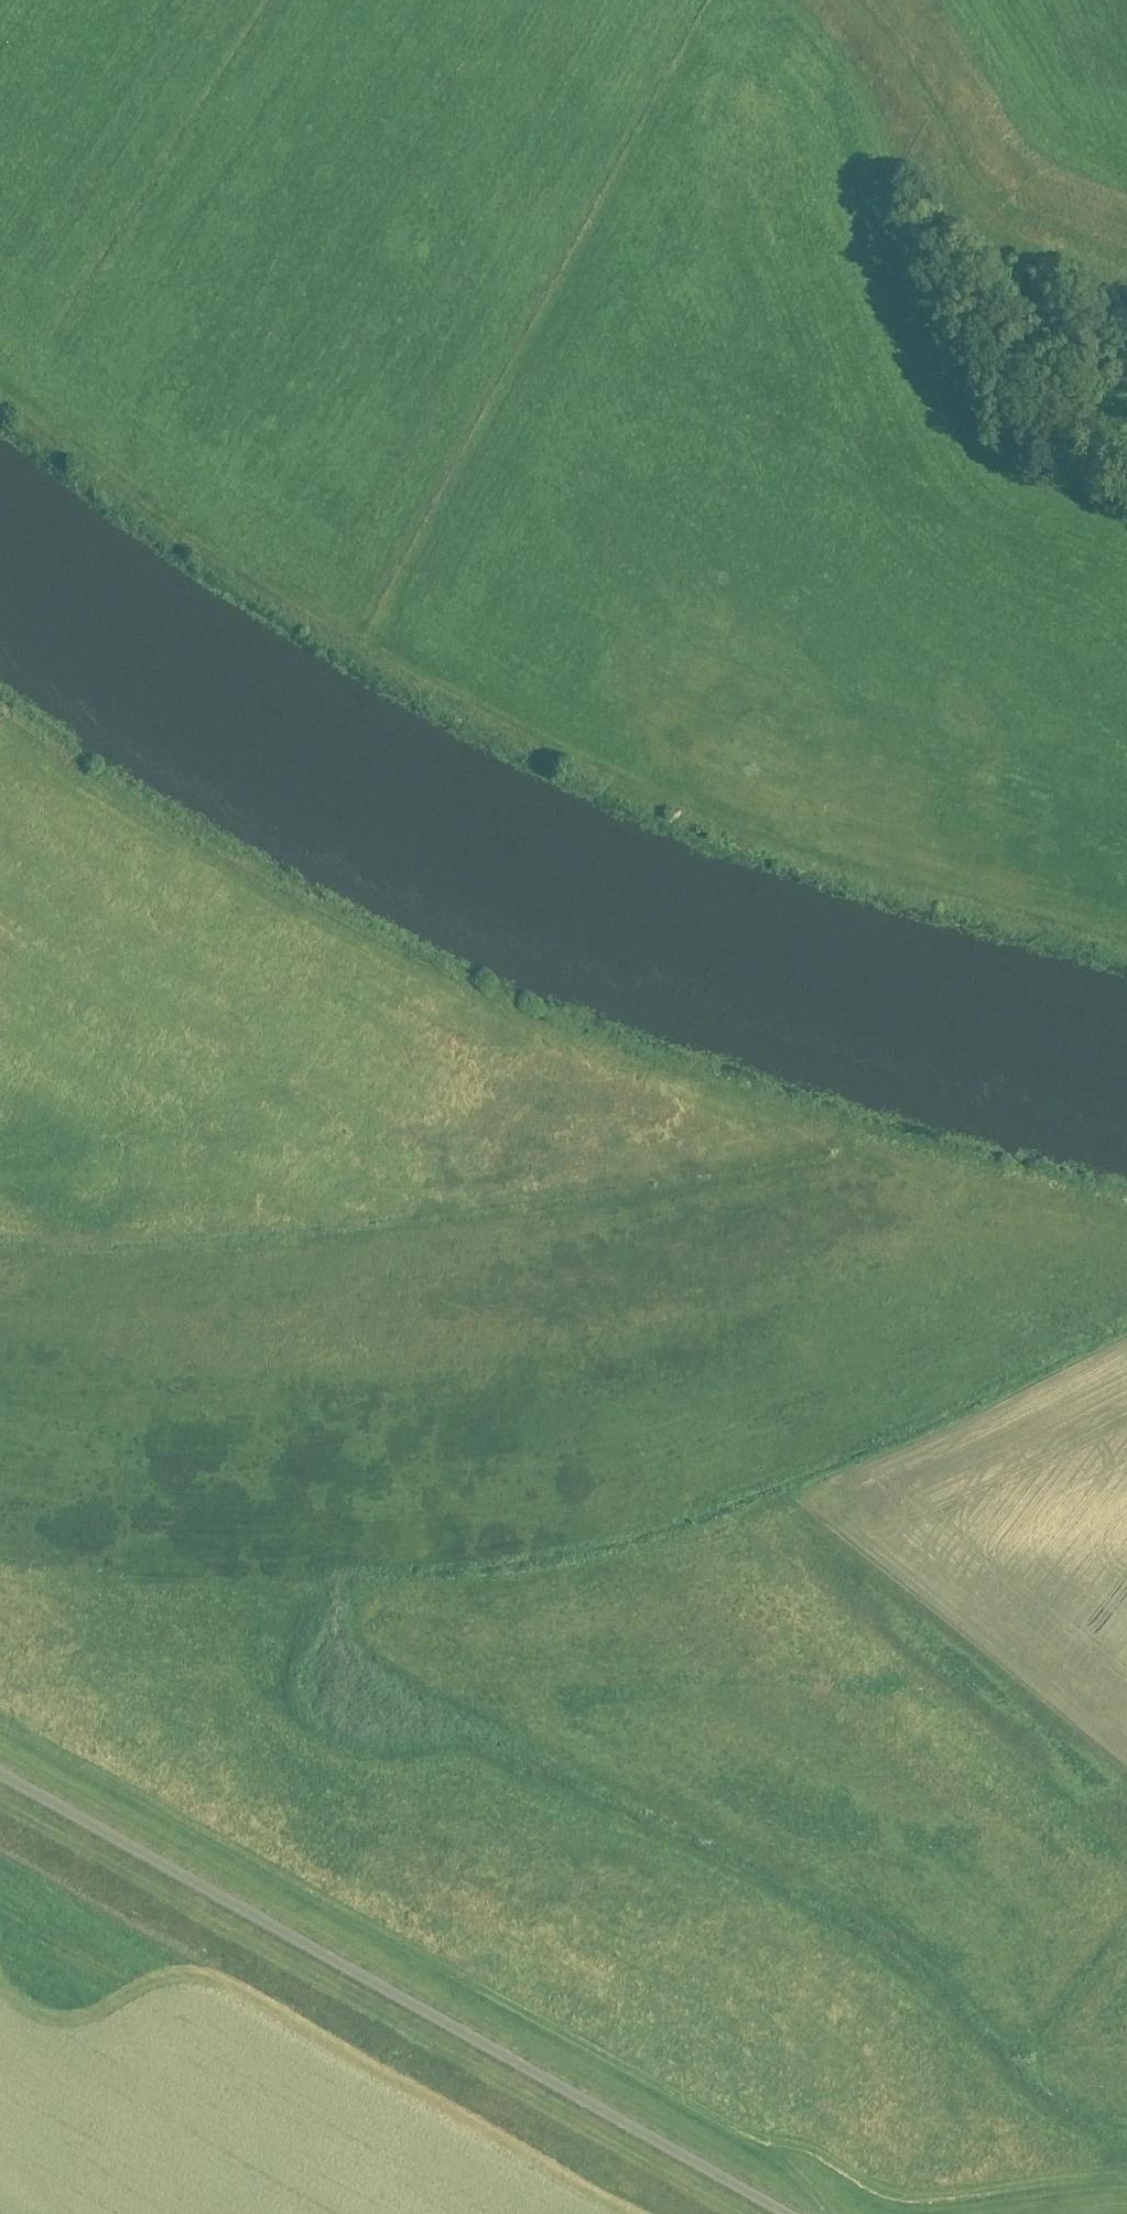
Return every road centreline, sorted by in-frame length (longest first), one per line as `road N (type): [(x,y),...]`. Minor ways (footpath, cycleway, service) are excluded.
road 1 (unclassified): [(787,2213),(0,1774)]

